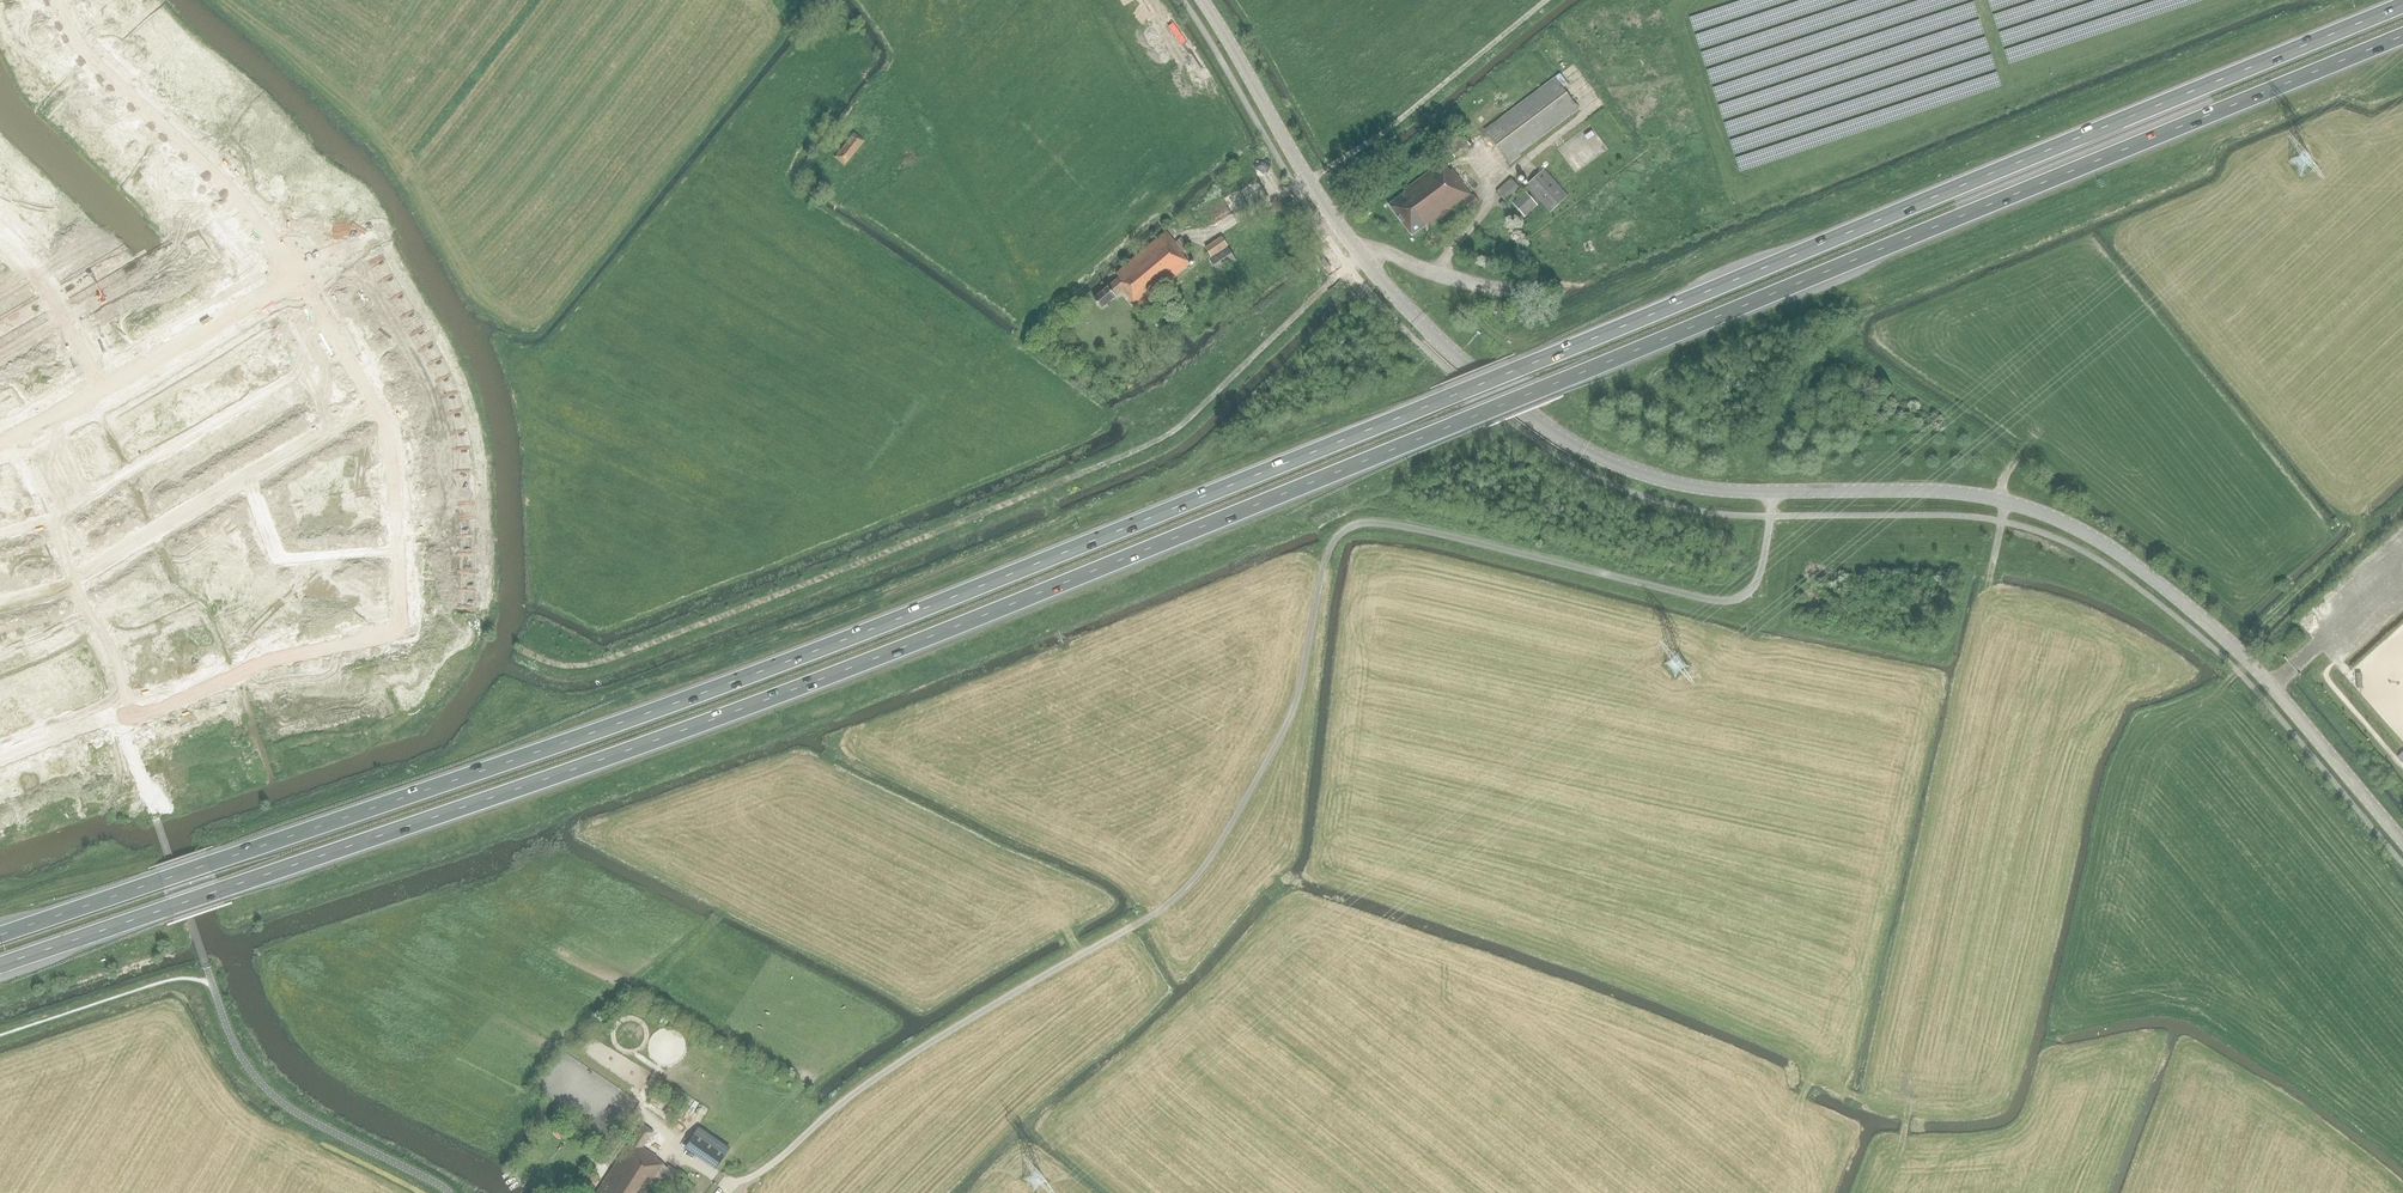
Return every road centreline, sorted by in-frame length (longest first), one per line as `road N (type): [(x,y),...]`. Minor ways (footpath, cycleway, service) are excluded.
road 1 (trunk): [(0,966),(792,690),(2402,36)]
road 2 (trunk): [(2402,6),(774,667),(0,935)]
road 3 (unclassified): [(732,1188),(887,1071),(1181,894),(1215,851),(1288,721),(1326,556),(1345,530),(1368,522),(1419,529),(1722,601),(1756,582),(1773,492)]
road 4 (tertiary): [(1773,492),(1954,493),(2031,509),(2093,537),(2255,668),(2402,842)]
road 5 (track): [(136,708),(315,647),(382,637),(401,613),(384,422),(295,276)]
road 6 (tertiary): [(1581,449),(1469,368),(1388,289),(1309,181),(1202,0)]
road 7 (residential): [(0,607),(73,587),(374,405)]
road 8 (residential): [(56,0),(75,39),(243,204),(295,276)]
road 9 (tertiary): [(295,276),(103,389)]
road 10 (tertiary): [(1581,449),(1657,479),(1773,492)]
road 11 (track): [(2236,649),(2359,535),(2354,516)]
road 12 (residential): [(103,389),(55,302),(0,245)]
road 13 (track): [(557,1040),(646,1100),(665,1133),(661,1142)]

